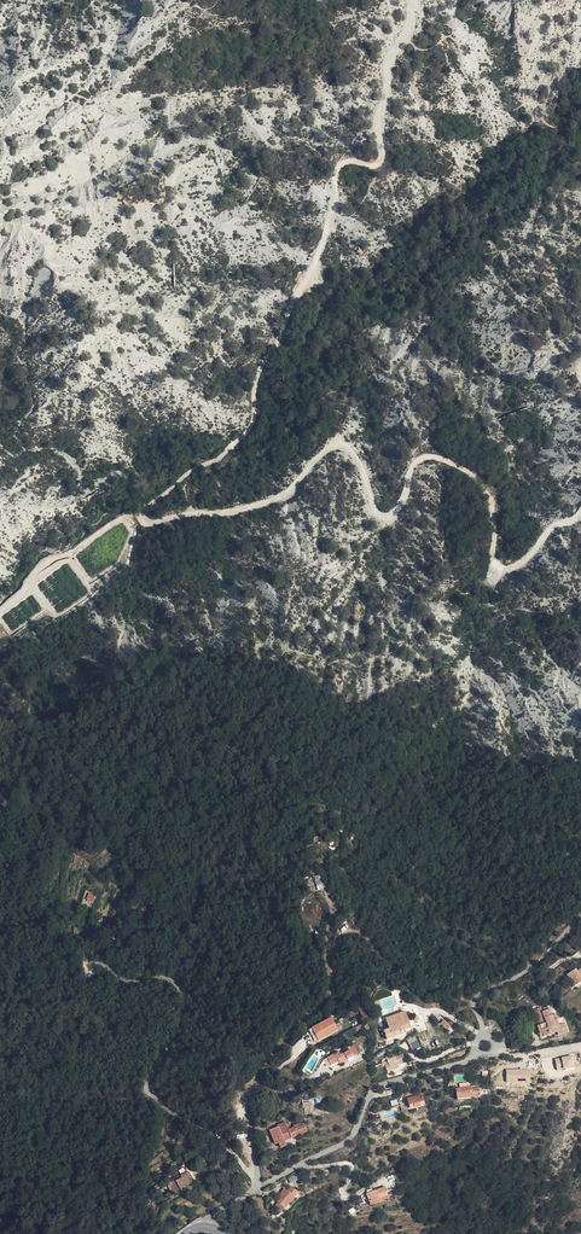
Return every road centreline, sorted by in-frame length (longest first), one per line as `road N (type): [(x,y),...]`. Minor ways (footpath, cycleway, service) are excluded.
road 1 (track): [(411,0),(414,21),(391,59),(379,163),(345,160),(334,170),(331,207),(306,281),(255,379),(250,430),(220,459),(189,472),(148,507),(147,518),(244,510),(290,487),(330,449),(350,450),(367,471),(377,510),(394,513),(408,472),(421,462),(453,462),(472,472),(490,496),(500,565),(514,567),(580,510)]
road 2 (residential): [(260,1188),(344,1146),(380,1085),(463,1064),(483,1035)]
road 3 (track): [(580,910),(546,955),(480,997),(483,1035)]

